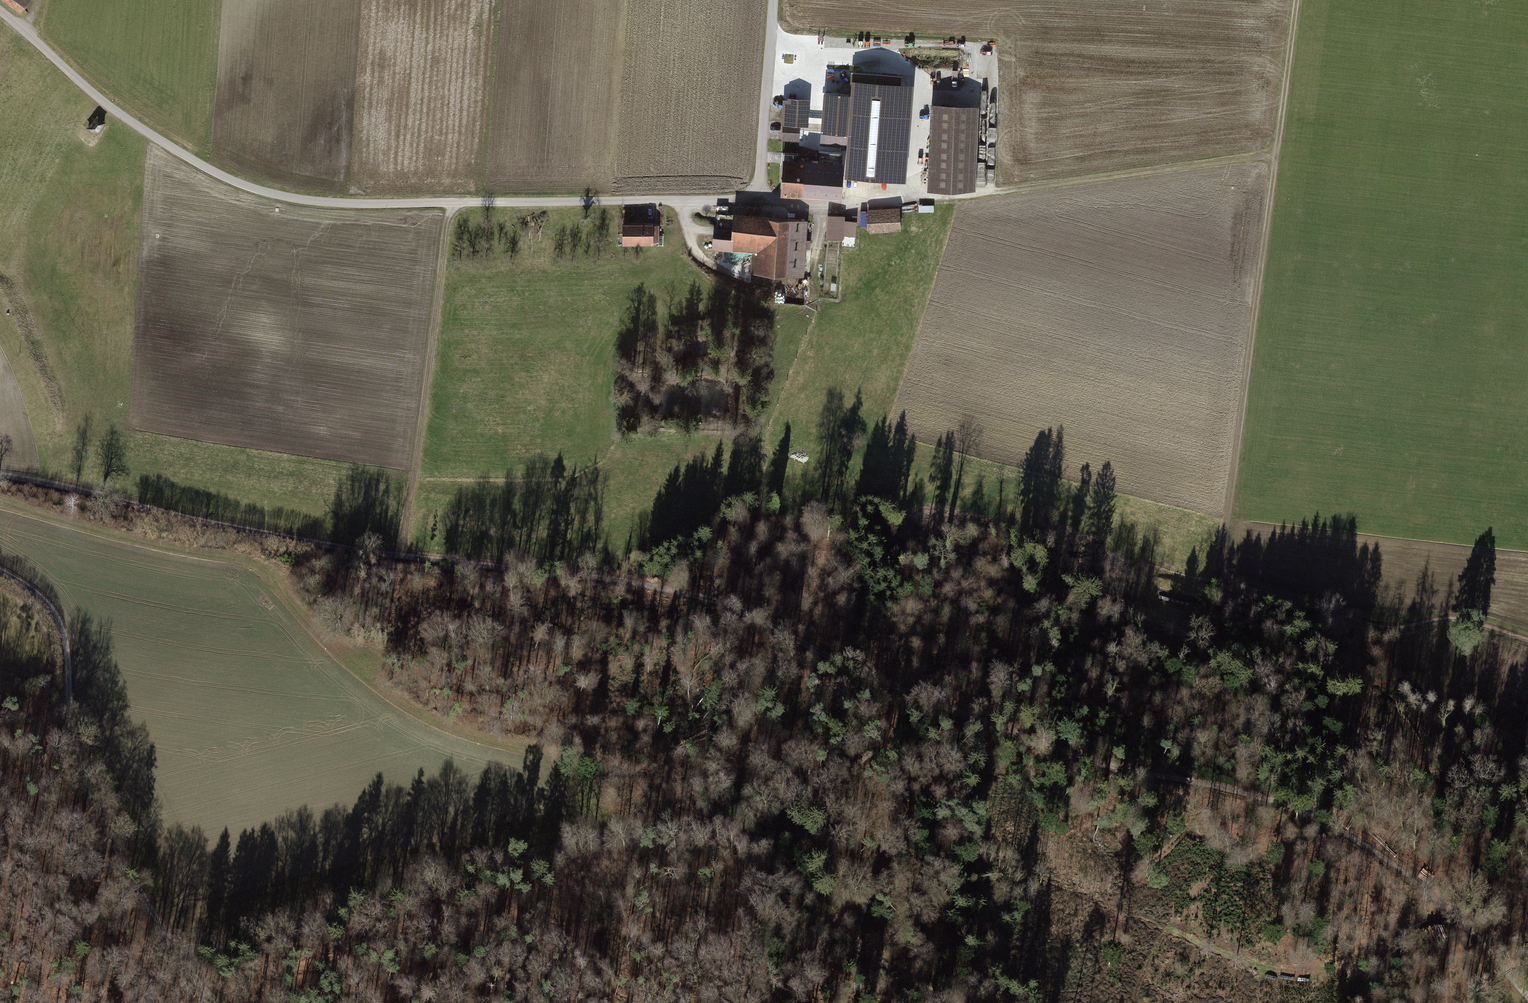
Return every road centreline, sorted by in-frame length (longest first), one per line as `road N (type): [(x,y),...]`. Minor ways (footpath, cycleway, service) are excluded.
road 1 (track): [(402,556),(643,584),(718,602),(869,677),(1095,761),(1311,814),(1385,855),(1472,932)]
road 2 (track): [(951,1002),(849,941),(769,849),(709,826),(532,851),(256,942),(176,948)]
road 3 (track): [(1527,640),(1459,618),(1375,626),(1237,586),(1223,572),(1275,157)]
road 4 (track): [(202,1002),(81,776),(61,625),(41,596),(0,569)]
road 5 (track): [(402,556),(0,477)]
road 6 (track): [(1392,949),(1321,970),(1261,967),(1054,881)]
road 7 (track): [(450,203),(402,556)]
road 8 (track): [(1275,157),(991,193)]
road 9 (track): [(1275,157),(1296,0)]
road 10 (track): [(818,41),(971,46)]
road 11 (track): [(1355,1002),(1405,932),(1452,912)]

